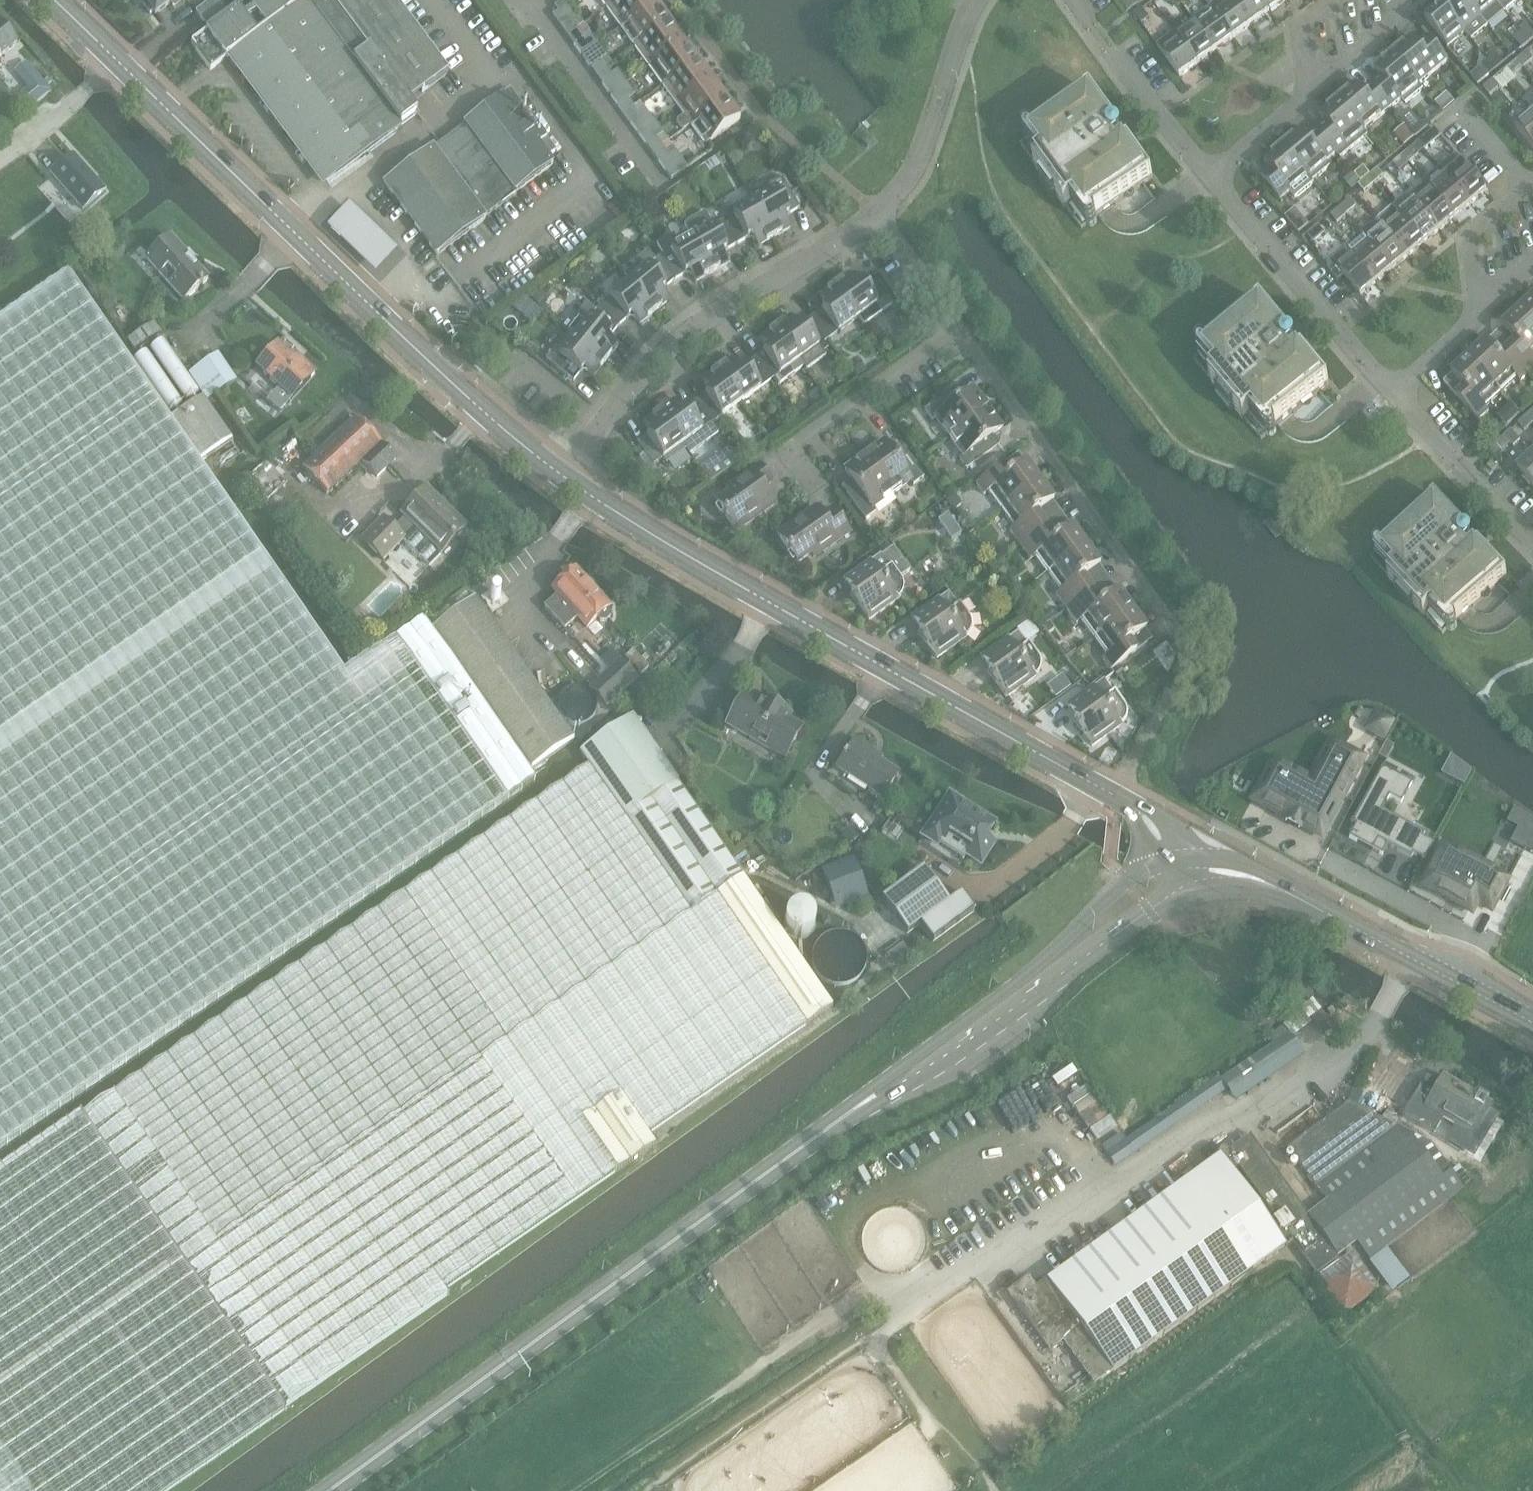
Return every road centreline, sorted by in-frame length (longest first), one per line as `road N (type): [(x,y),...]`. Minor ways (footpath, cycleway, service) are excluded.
road 1 (tertiary): [(566,481),(465,397),(49,0)]
road 2 (secondary): [(867,1102),(329,1490)]
road 3 (tertiary): [(1113,795),(566,481)]
road 4 (residential): [(1113,795),(1200,664),(957,325)]
road 5 (residential): [(566,481),(669,349),(881,217)]
road 6 (secondary): [(1179,876),(1128,881),(867,1102)]
road 7 (secondary): [(1179,876),(1211,869),(1275,885),(1532,1023)]
road 8 (secondary): [(867,1102),(969,1046),(1152,907),(1179,876)]
road 9 (residential): [(1393,394),(1208,174)]
road 10 (residential): [(807,484),(783,453),(957,325)]
road 11 (residential): [(881,217),(911,181),(977,0)]
road 12 (residential): [(1208,174),(1073,0)]
road 13 (residential): [(657,180),(530,13)]
road 14 (residential): [(1532,539),(1393,394)]
road 15 (residential): [(1480,315),(1469,241),(1532,188)]
road 16 (residential): [(1303,97),(1400,16),(1399,0)]
road 17 (residential): [(957,325),(881,217)]
road 18 (residential): [(1208,174),(1303,97)]

